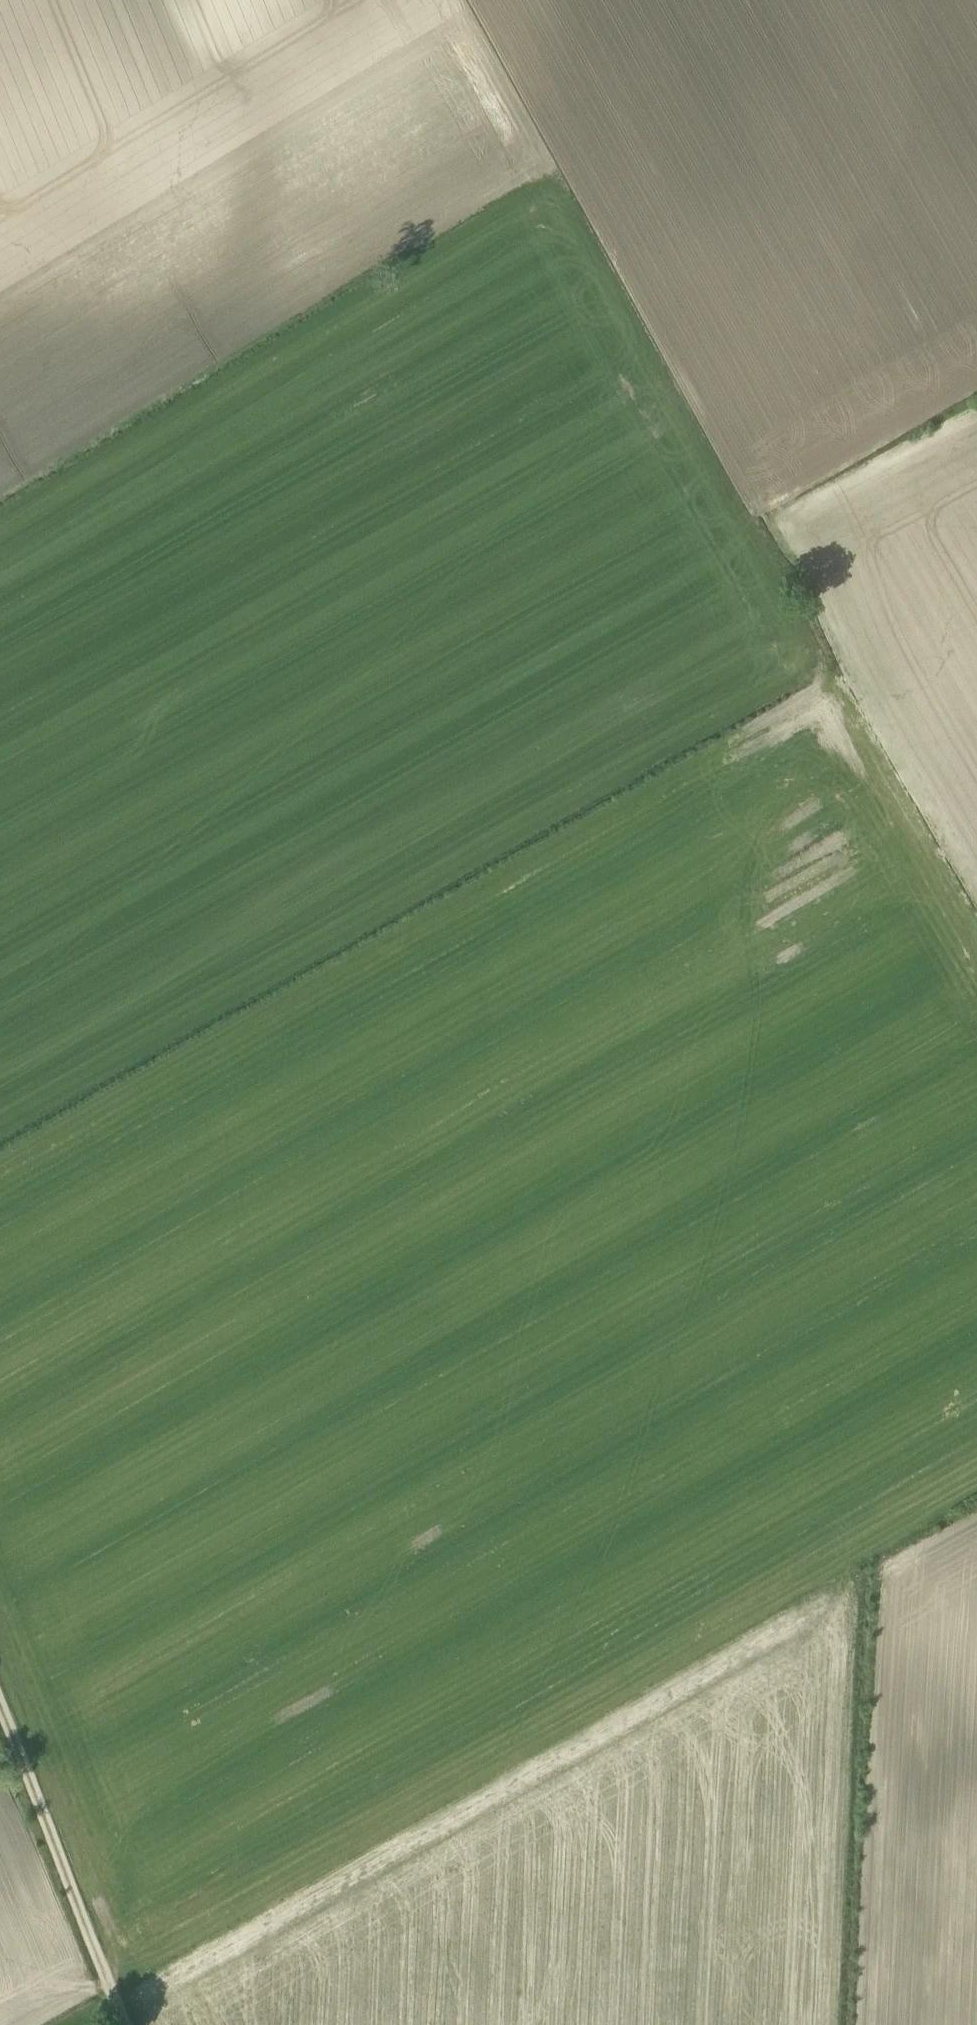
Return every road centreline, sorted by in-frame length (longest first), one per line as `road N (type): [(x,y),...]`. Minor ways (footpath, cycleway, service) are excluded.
road 1 (track): [(124,2024),(0,1717)]

